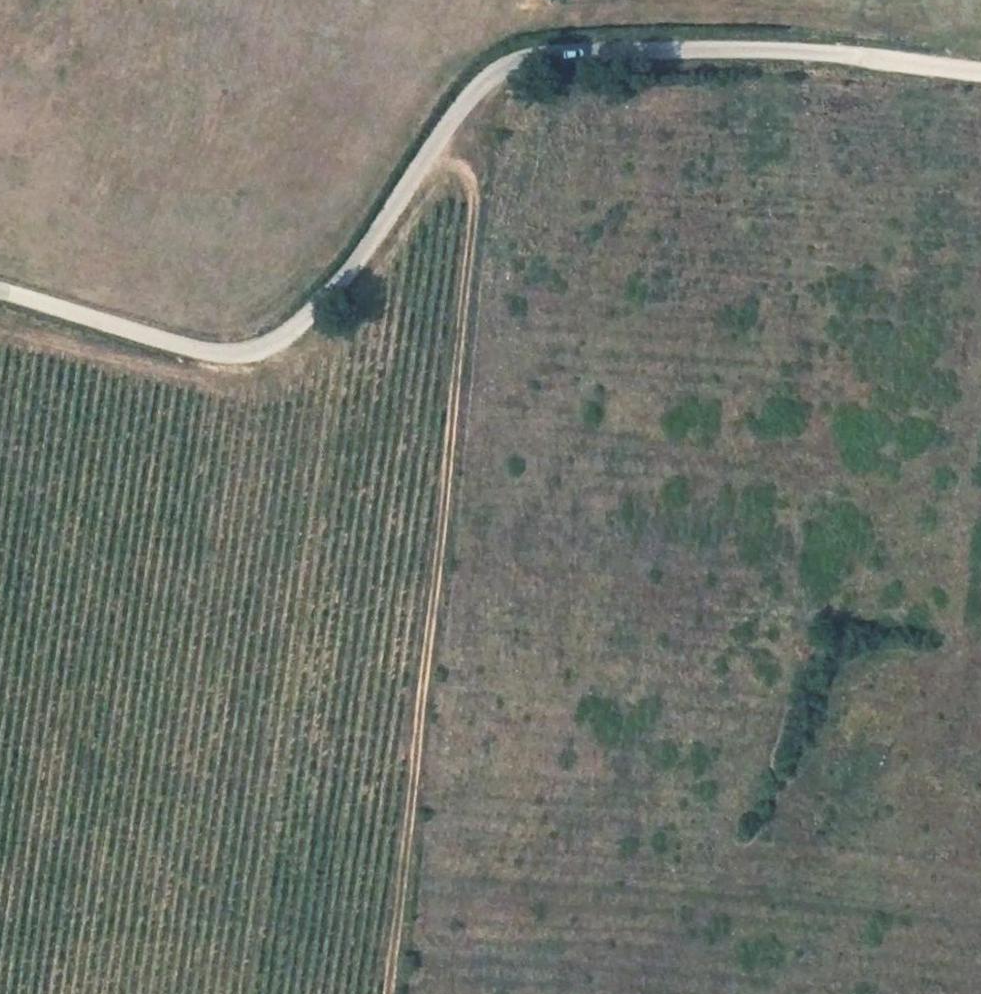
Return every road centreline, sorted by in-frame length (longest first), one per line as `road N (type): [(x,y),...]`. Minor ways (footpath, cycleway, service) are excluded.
road 1 (unclassified): [(0,297),(182,350),(259,354),(328,299),(463,95),(536,61),(787,53),(980,75)]

